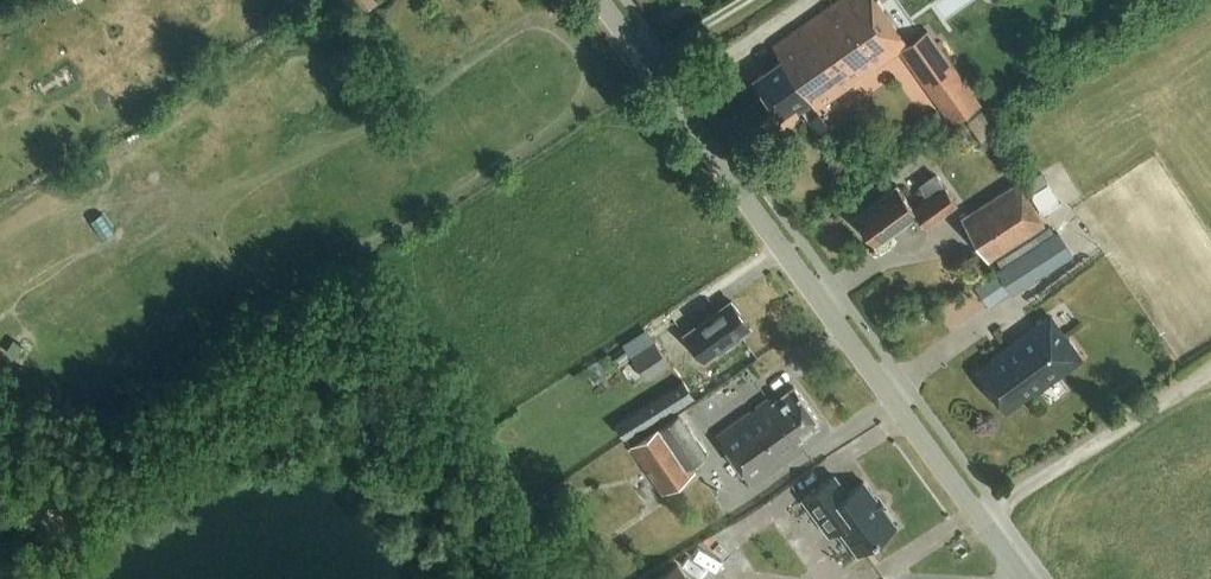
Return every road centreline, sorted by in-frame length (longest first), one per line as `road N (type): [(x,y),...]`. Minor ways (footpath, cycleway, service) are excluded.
road 1 (unclassified): [(1027,578),(602,0)]

